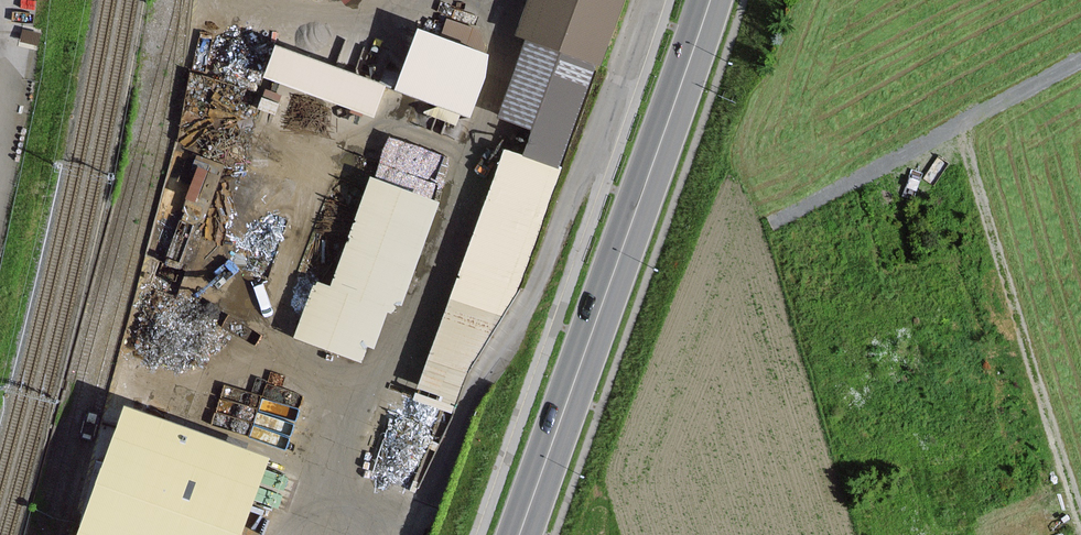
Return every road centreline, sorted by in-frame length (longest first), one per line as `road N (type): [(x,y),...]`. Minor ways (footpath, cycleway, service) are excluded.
road 1 (primary): [(709,0),(517,534)]
road 2 (track): [(1080,523),(962,131),(970,119),(1080,58)]

